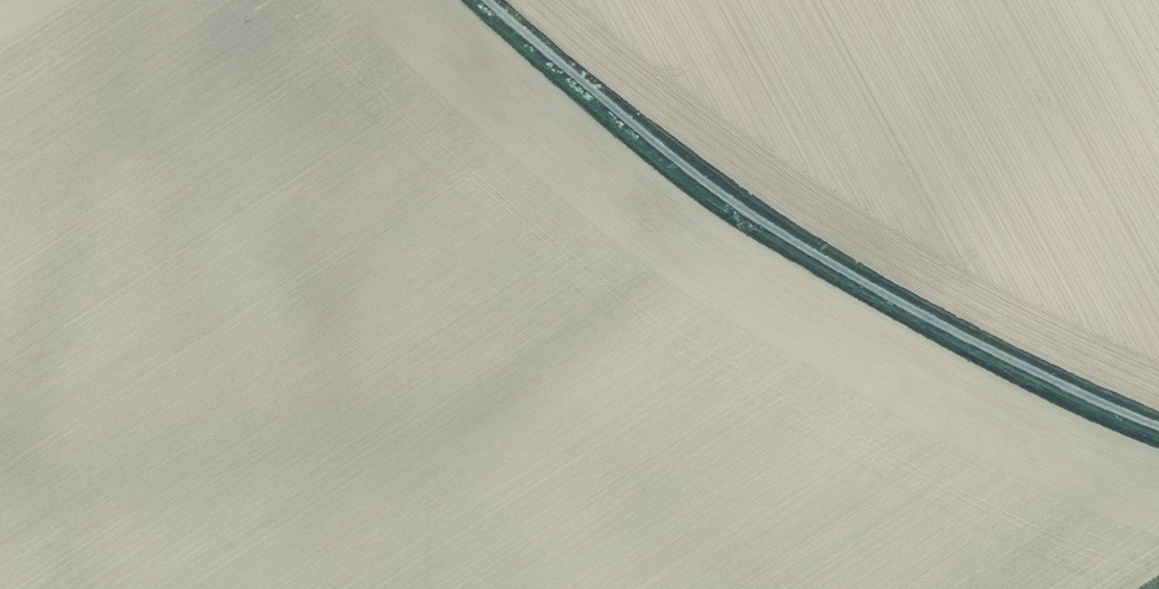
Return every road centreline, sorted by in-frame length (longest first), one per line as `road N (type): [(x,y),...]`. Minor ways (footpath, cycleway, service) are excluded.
road 1 (track): [(1158,422),(1015,362),(809,250),(663,149),(489,0)]

